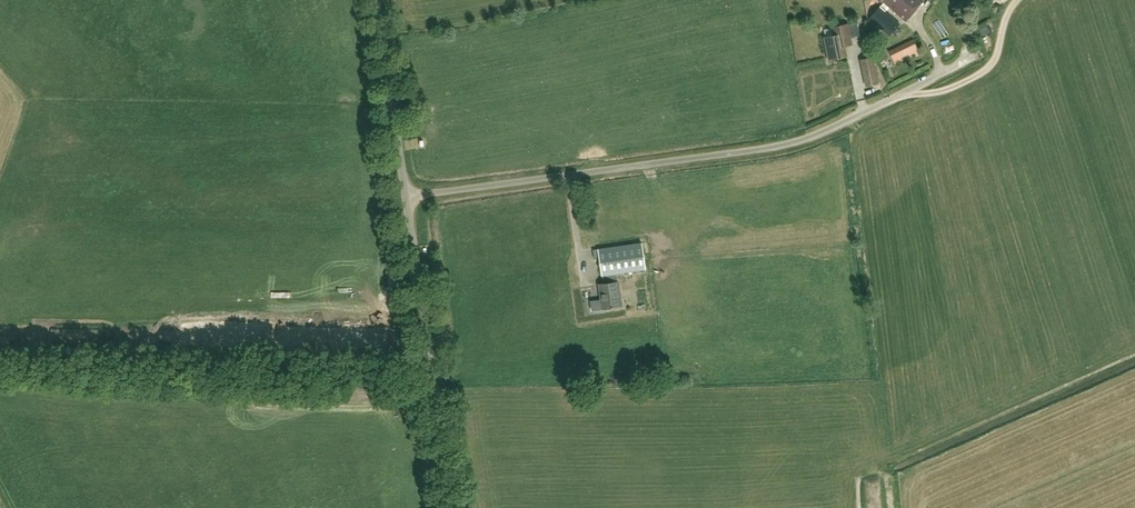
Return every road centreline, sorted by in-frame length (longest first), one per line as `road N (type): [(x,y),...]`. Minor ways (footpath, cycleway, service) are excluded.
road 1 (unclassified): [(452,507),(378,0)]

